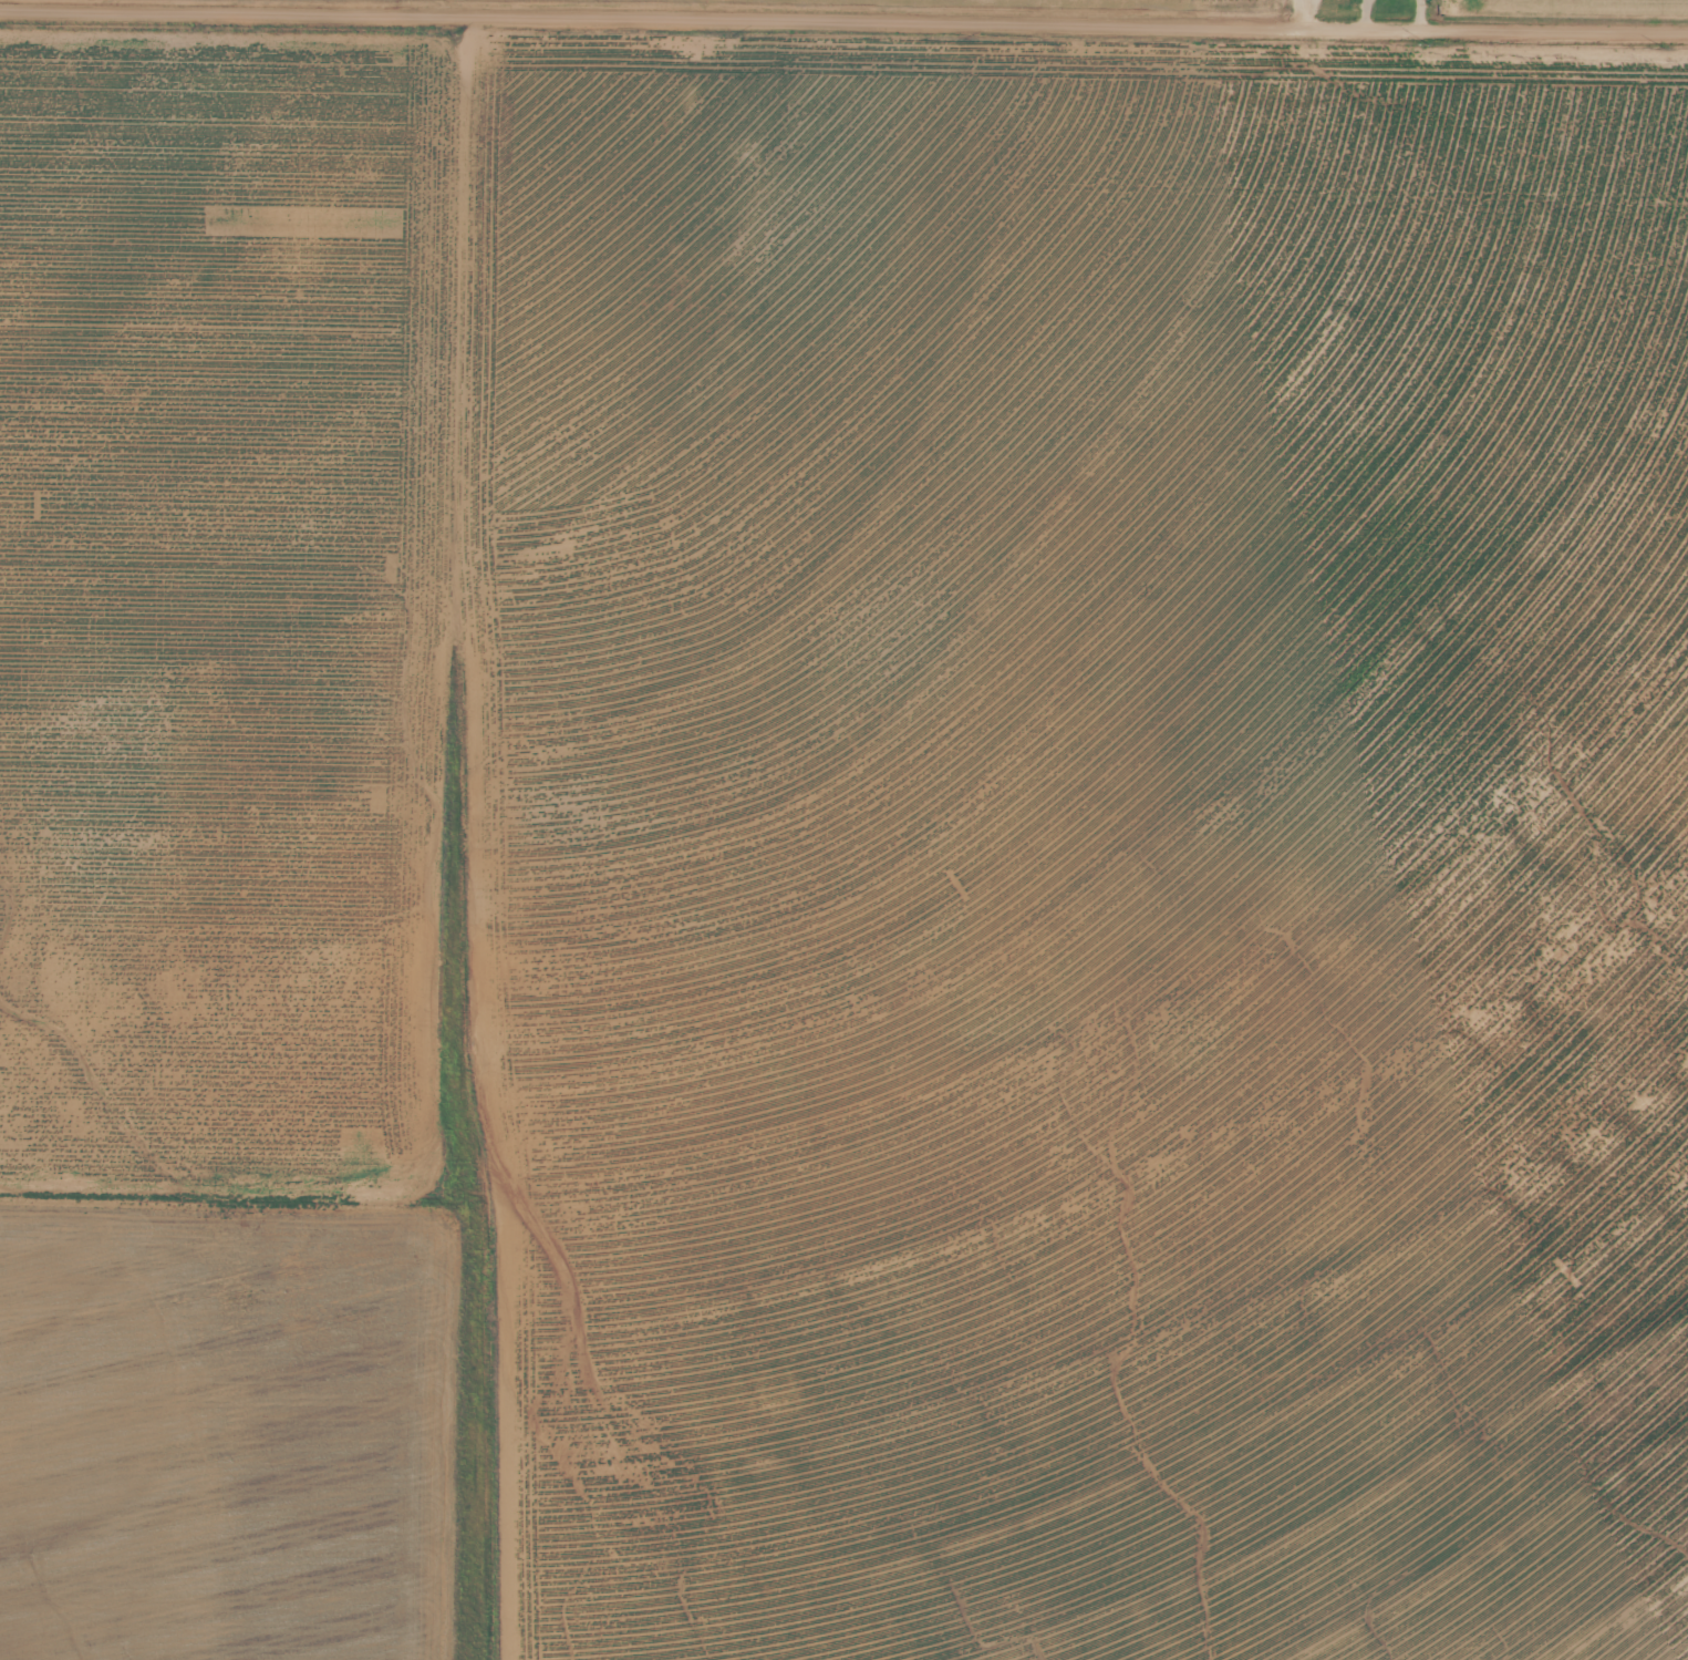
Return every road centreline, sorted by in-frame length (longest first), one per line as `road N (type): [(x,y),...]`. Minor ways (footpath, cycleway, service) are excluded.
road 1 (residential): [(0,29),(1687,58)]

